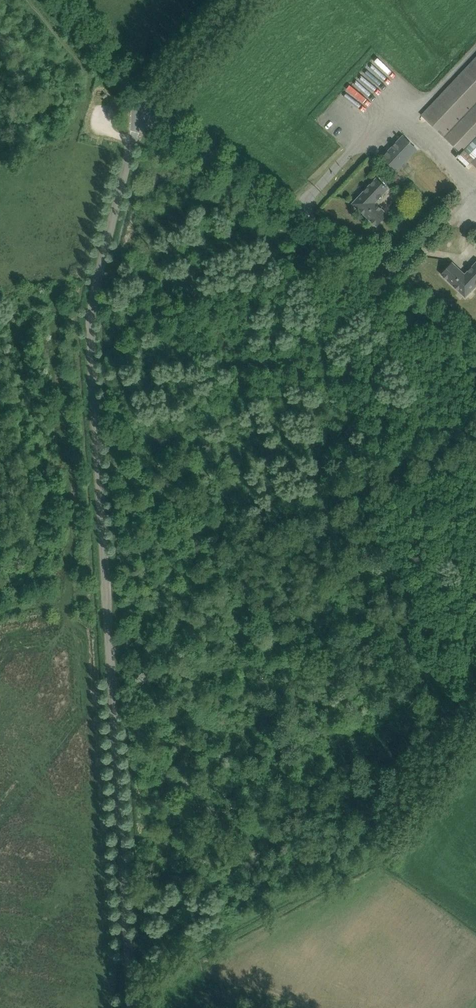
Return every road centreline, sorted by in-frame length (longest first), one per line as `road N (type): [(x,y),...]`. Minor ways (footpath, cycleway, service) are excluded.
road 1 (unclassified): [(131,1007),(91,321),(147,107)]
road 2 (track): [(130,982),(376,853),(475,721)]
road 3 (tertiary): [(475,343),(147,107)]
road 4 (tertiary): [(147,107),(57,0)]

